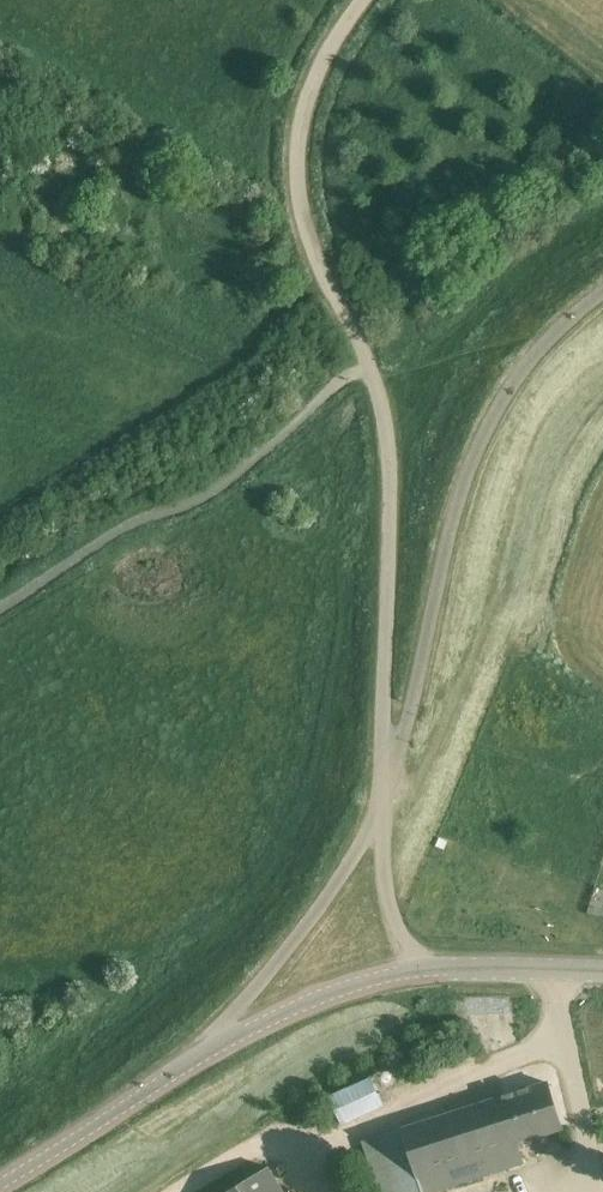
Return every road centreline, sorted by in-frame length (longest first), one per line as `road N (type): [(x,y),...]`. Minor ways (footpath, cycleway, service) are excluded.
road 1 (unclassified): [(387,787),(388,456),(370,370),(309,237),(299,176),(309,94),(364,0)]
road 2 (unclassified): [(387,787),(468,469),(524,370),(602,292)]
road 3 (unclassified): [(212,1046),(382,819)]
road 4 (tertiary): [(0,1186),(212,1046)]
road 5 (tertiary): [(212,1046),(327,993),(426,971)]
road 6 (tertiary): [(602,974),(426,971)]
road 7 (unclassified): [(426,971),(390,907),(382,819)]

